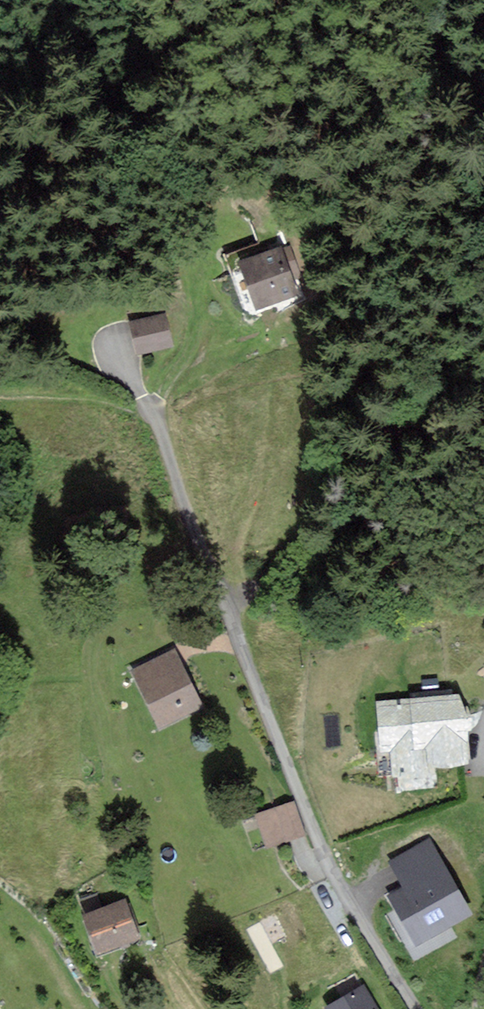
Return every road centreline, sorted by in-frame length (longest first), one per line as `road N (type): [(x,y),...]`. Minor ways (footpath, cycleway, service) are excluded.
road 1 (residential): [(418,1008),(338,870),(276,735),(124,344)]
road 2 (track): [(152,417),(204,333),(209,278)]

